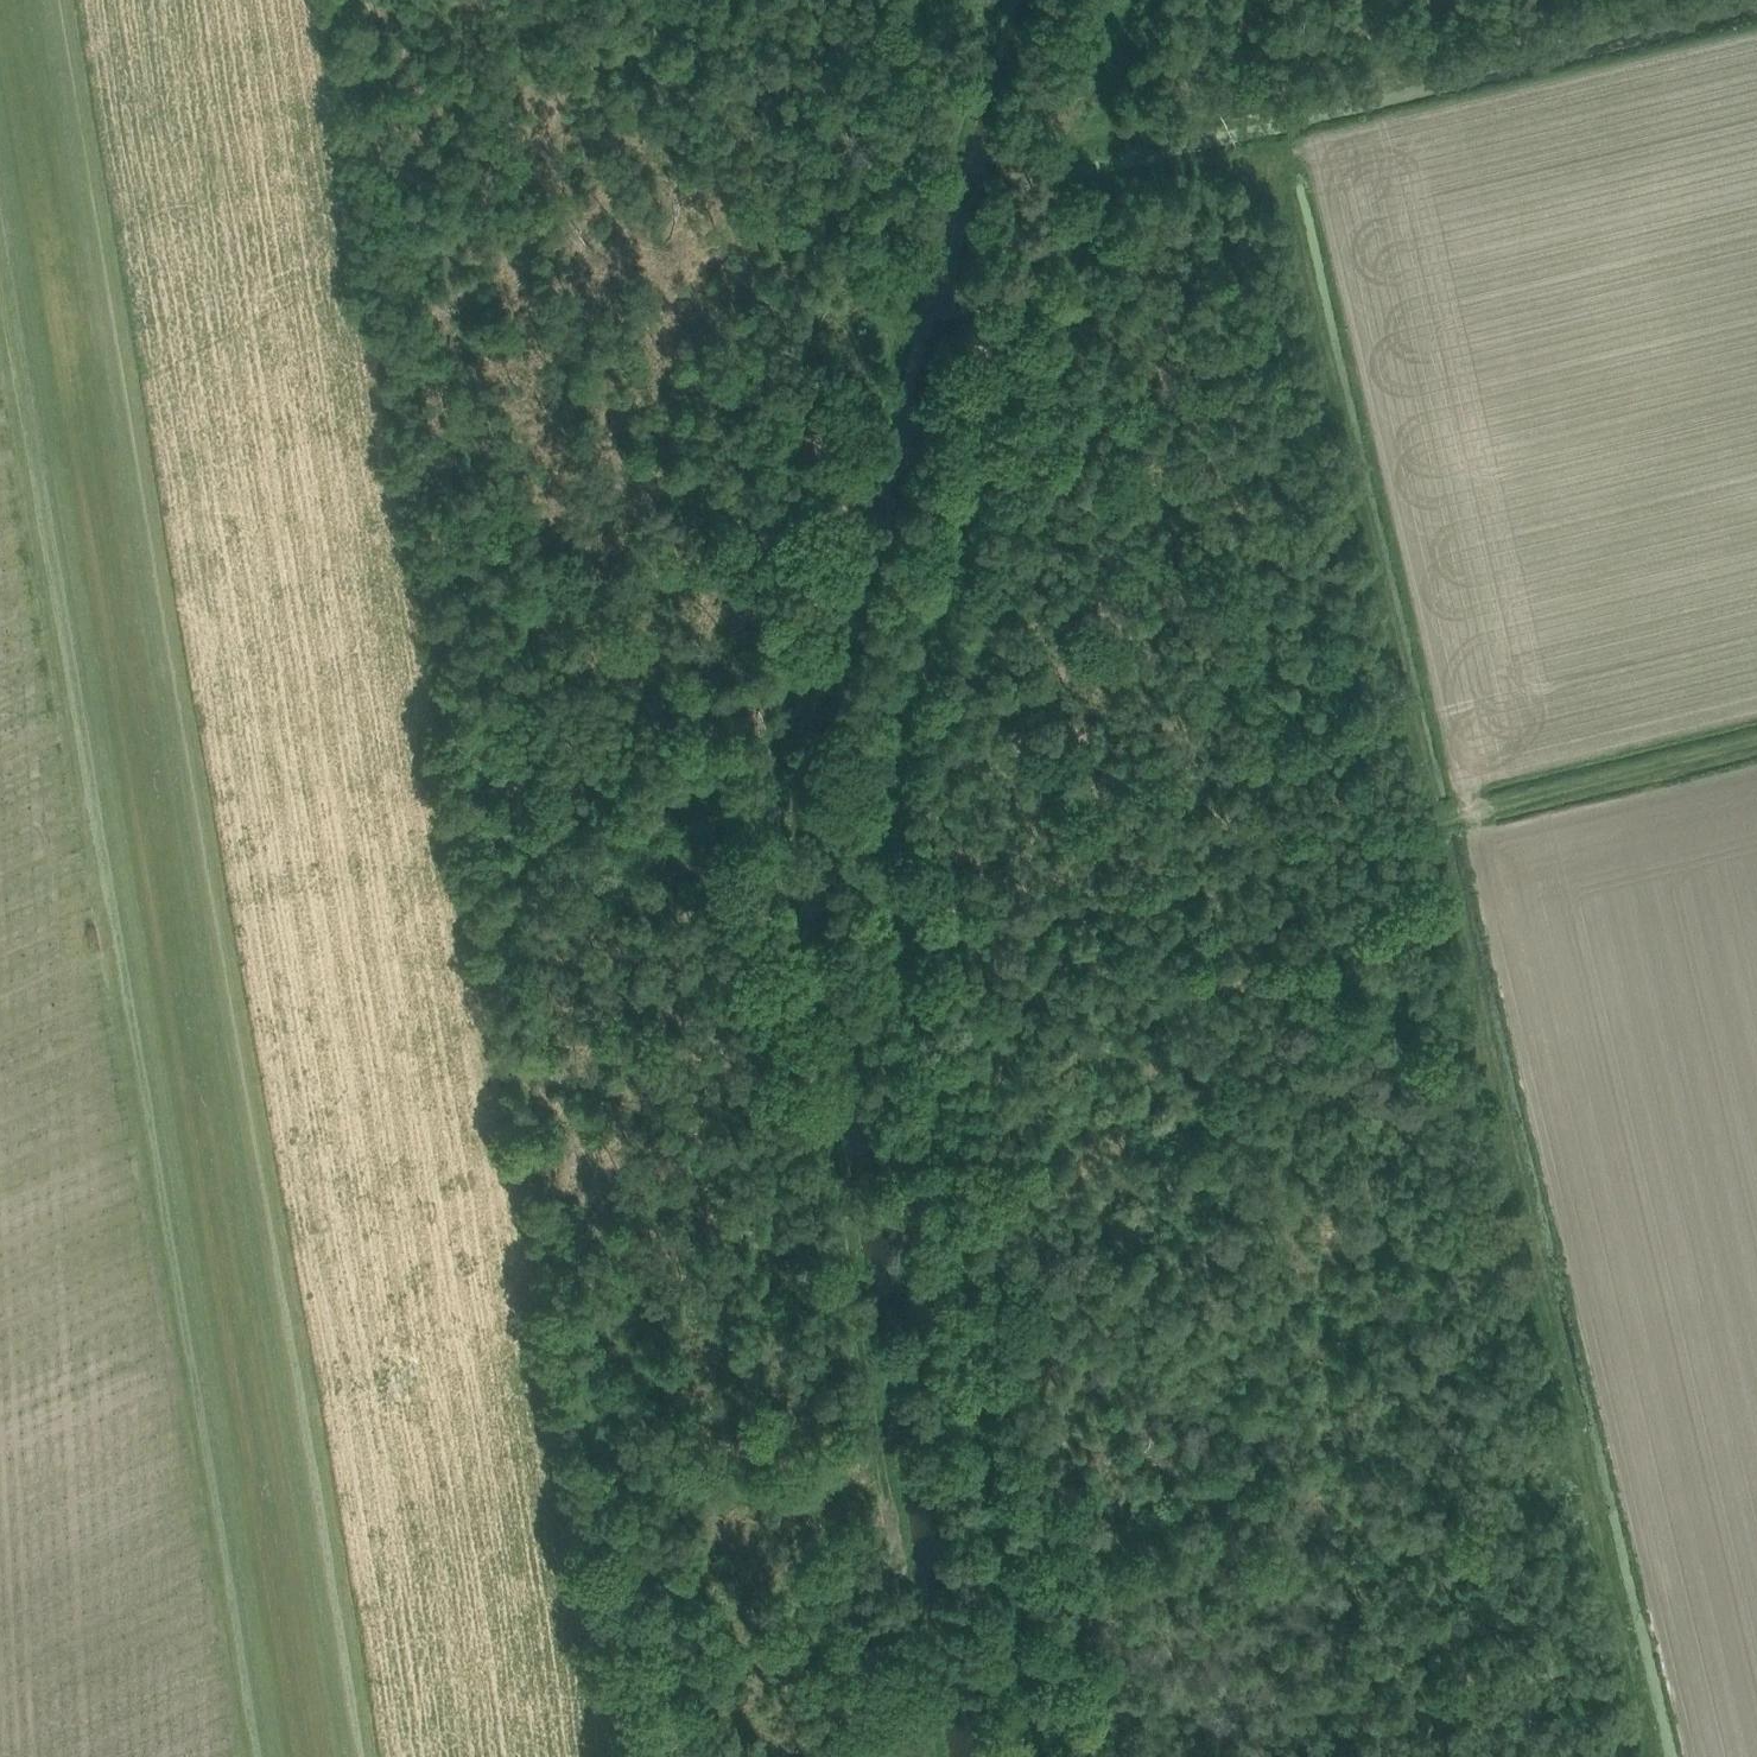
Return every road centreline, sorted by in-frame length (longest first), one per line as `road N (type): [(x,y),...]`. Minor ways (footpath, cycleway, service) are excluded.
road 1 (track): [(932,1756),(777,851),(757,831),(756,790),(779,766),(1000,0)]
road 2 (track): [(1662,1756),(1439,828),(1756,739)]

